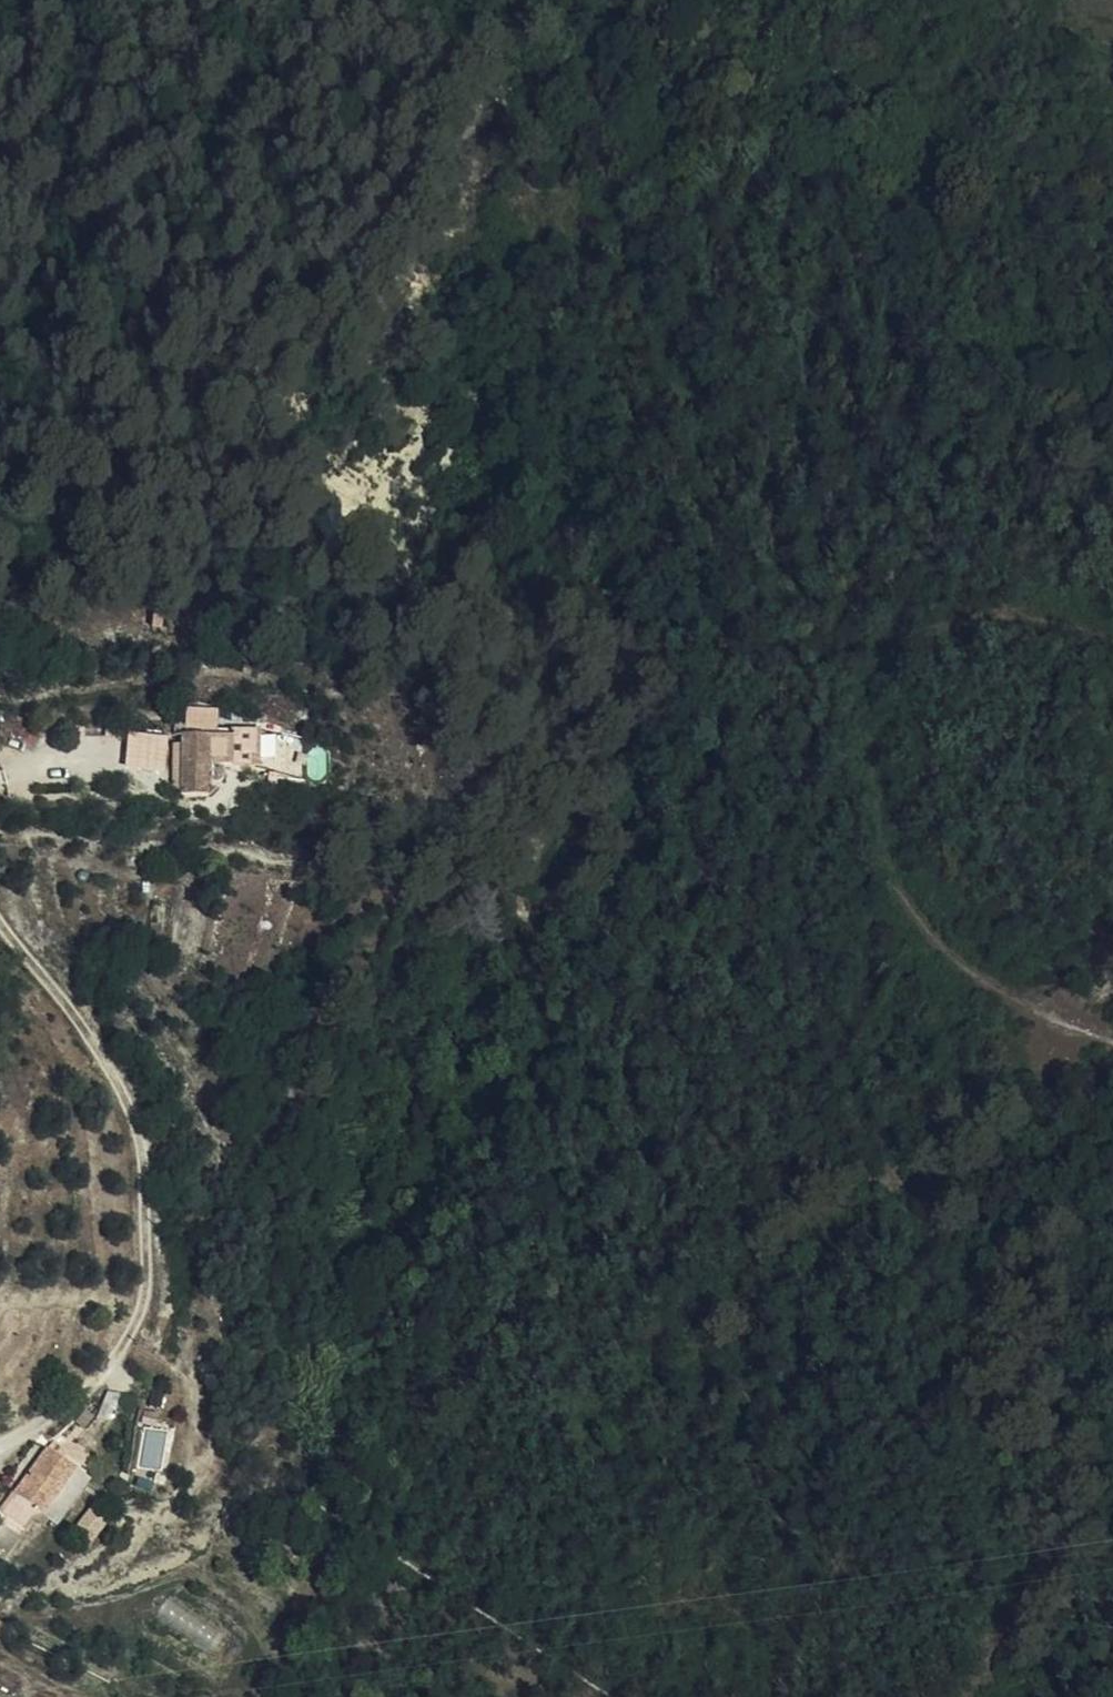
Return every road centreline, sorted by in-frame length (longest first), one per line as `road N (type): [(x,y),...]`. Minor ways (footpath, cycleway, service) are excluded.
road 1 (track): [(0,911),(137,1112),(149,1288),(97,1383),(0,1448)]

